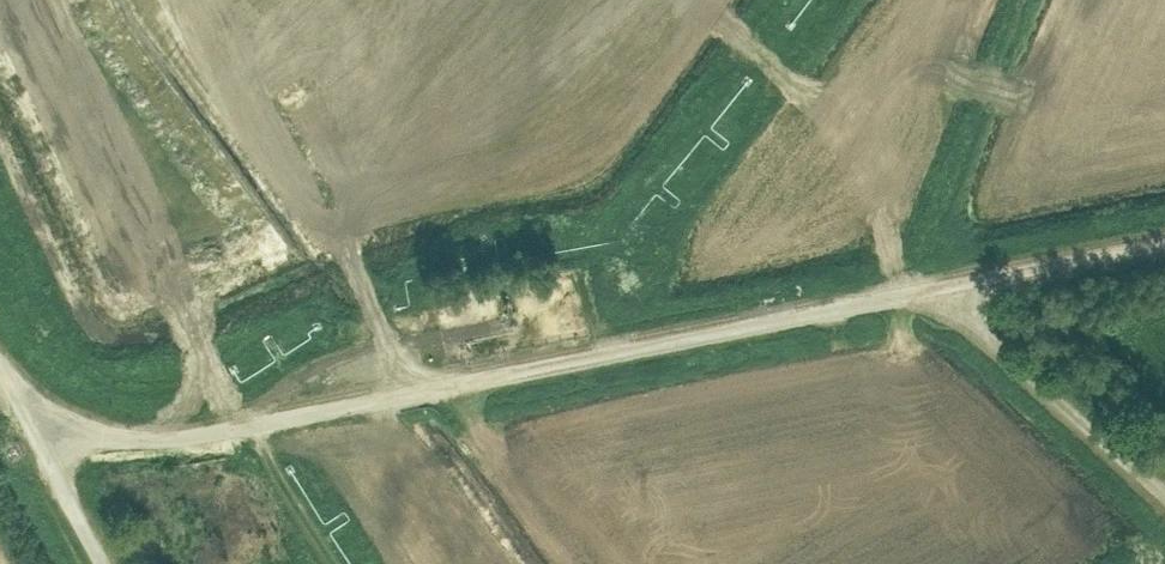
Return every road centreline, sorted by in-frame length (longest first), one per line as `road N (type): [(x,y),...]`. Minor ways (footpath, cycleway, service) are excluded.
road 1 (track): [(1164,241),(366,404),(172,424),(59,412),(18,394),(0,362)]
road 2 (track): [(930,290),(1164,497)]
road 3 (track): [(59,412),(49,464),(104,563)]

